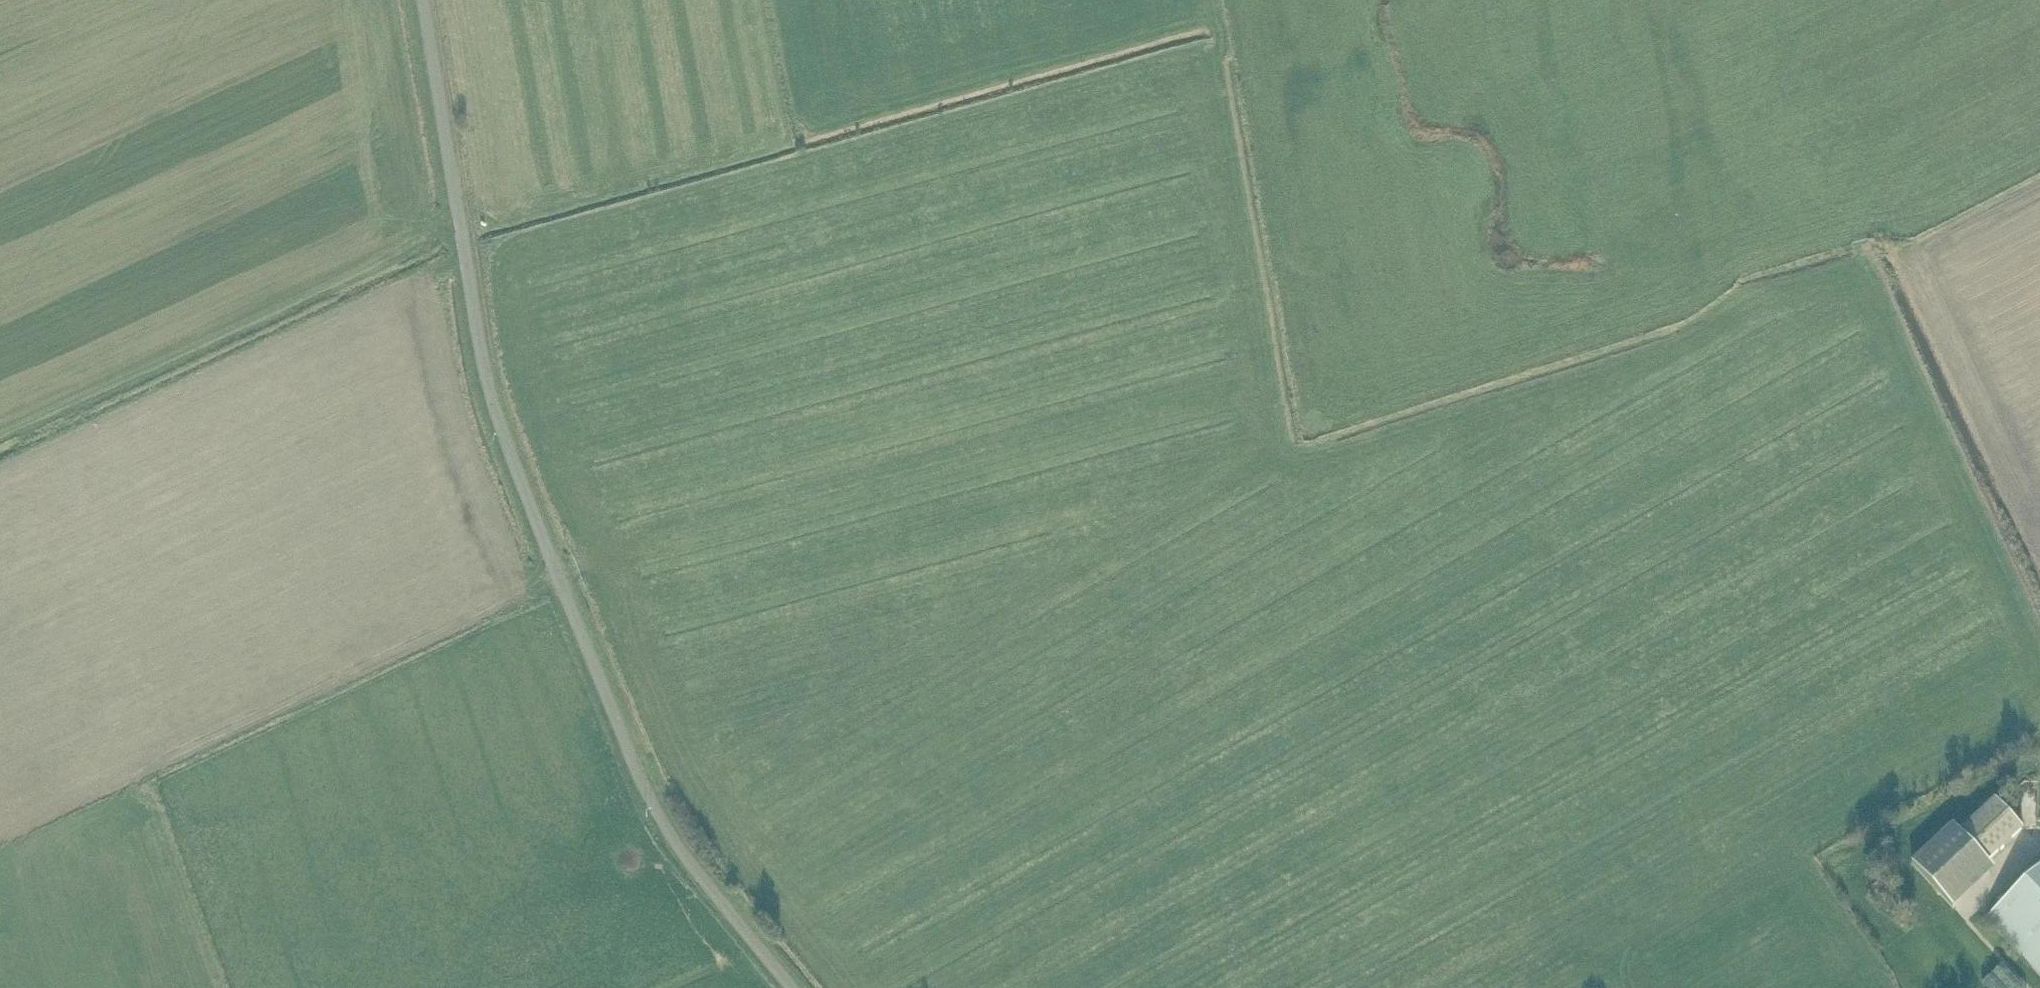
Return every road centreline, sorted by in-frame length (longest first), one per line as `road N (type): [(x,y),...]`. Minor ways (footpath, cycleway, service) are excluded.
road 1 (unclassified): [(791,987),(677,847),(641,785),(509,454),(478,338),(422,0)]

